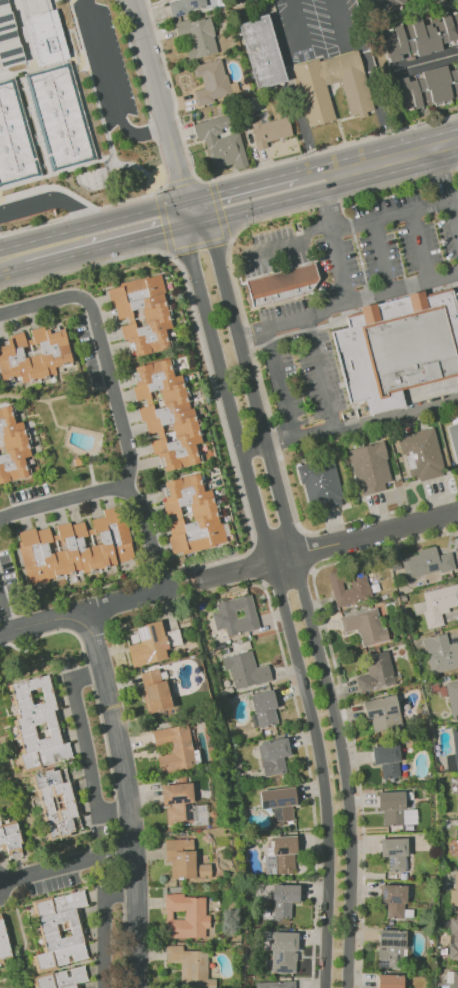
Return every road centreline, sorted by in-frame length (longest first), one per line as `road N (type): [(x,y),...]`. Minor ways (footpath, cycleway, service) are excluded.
road 1 (residential): [(348,987),(352,829),(345,754),(211,221),(188,198)]
road 2 (residential): [(188,198),(184,228),(314,717),(329,825),(326,987)]
road 3 (residential): [(164,590),(144,511),(126,485),(132,458),(92,308),(77,297),(0,317)]
road 4 (residential): [(85,613),(135,848),(139,987)]
road 5 (residential): [(204,579),(457,513)]
road 6 (residential): [(135,0),(188,198)]
road 7 (residential): [(164,590),(0,634)]
road 8 (secondary): [(67,249),(88,252),(211,221)]
road 9 (secondary): [(211,221),(328,188),(340,172)]
road 10 (secondary): [(188,198),(85,227),(67,249)]
road 11 (residential): [(126,485),(0,520)]
road 12 (secondary): [(457,141),(340,172)]

